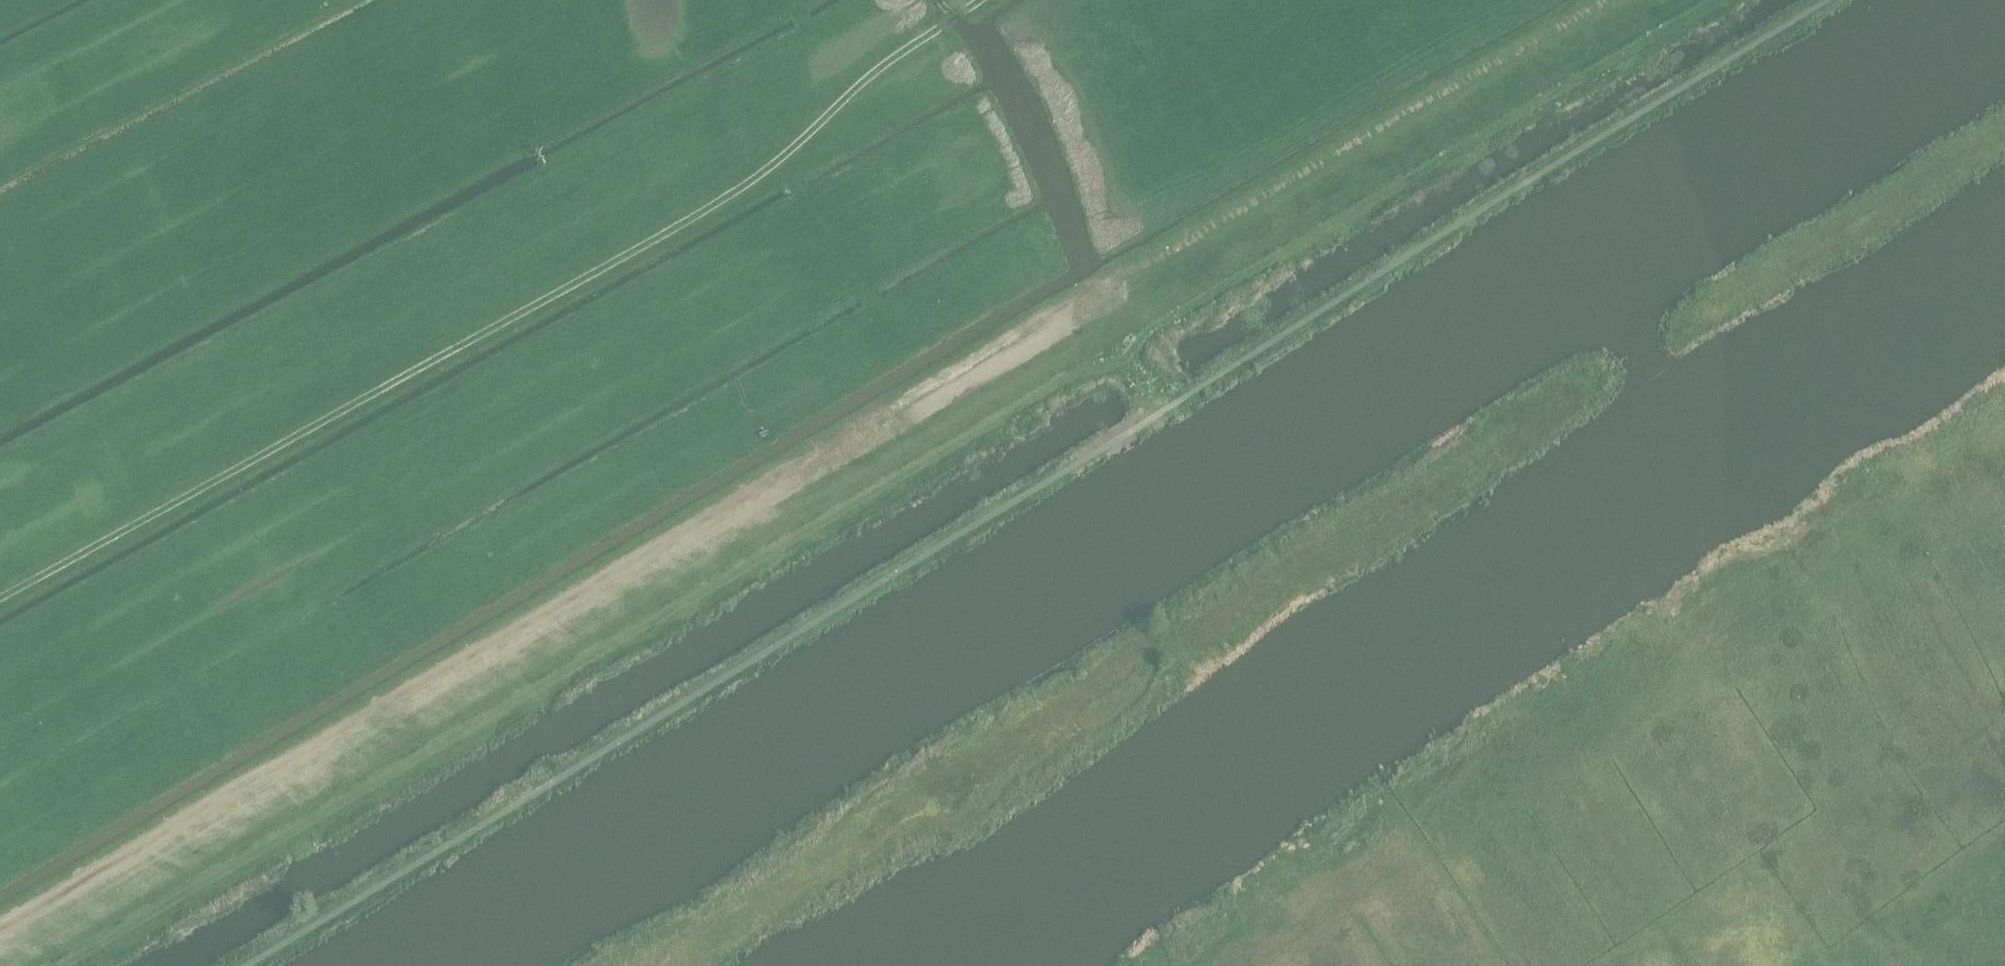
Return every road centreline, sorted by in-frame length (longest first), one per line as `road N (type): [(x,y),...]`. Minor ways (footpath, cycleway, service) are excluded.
road 1 (track): [(0,594),(746,186),(988,0)]

